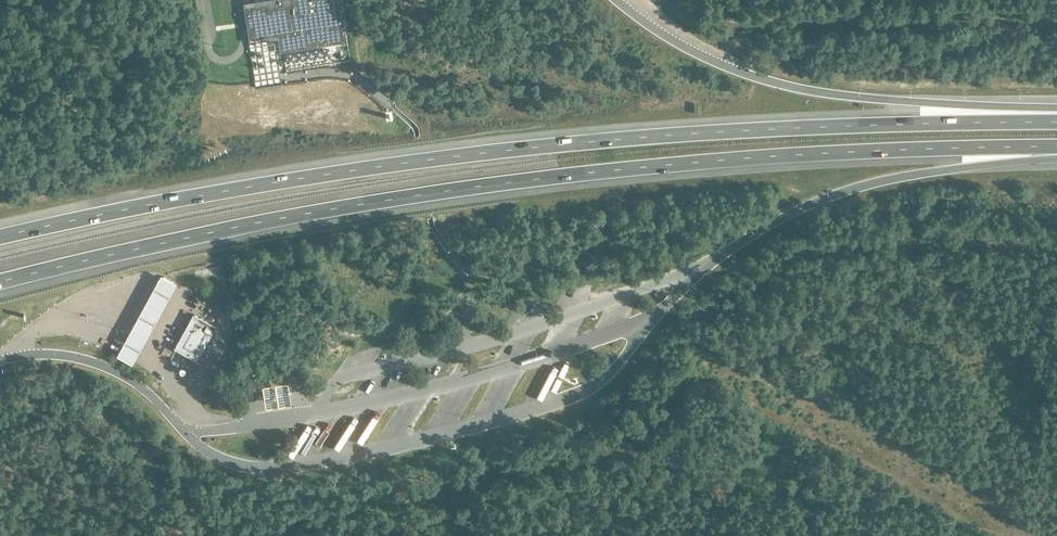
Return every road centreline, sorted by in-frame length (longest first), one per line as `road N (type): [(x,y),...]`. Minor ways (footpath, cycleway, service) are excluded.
road 1 (motorway): [(0,281),(238,226),(502,183),(693,162),(1056,147)]
road 2 (motorway): [(1056,122),(563,144),(317,176),(0,237)]
road 3 (motorway): [(705,265),(780,218),(847,190),(1056,148)]
road 4 (motorway): [(1056,113),(833,94),(765,79)]
road 5 (track): [(999,535),(748,395)]

